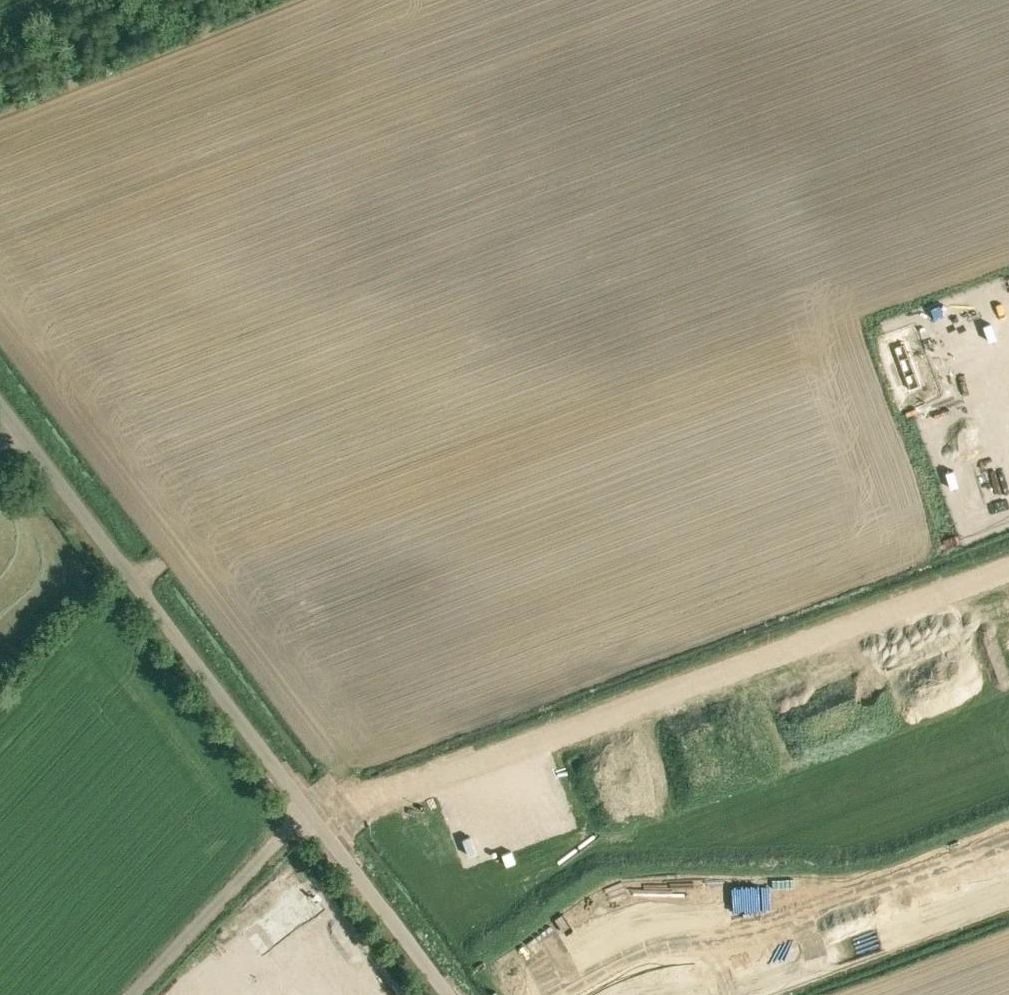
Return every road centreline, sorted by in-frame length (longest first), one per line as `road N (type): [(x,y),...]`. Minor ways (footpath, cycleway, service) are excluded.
road 1 (unclassified): [(450,994),(0,401)]

